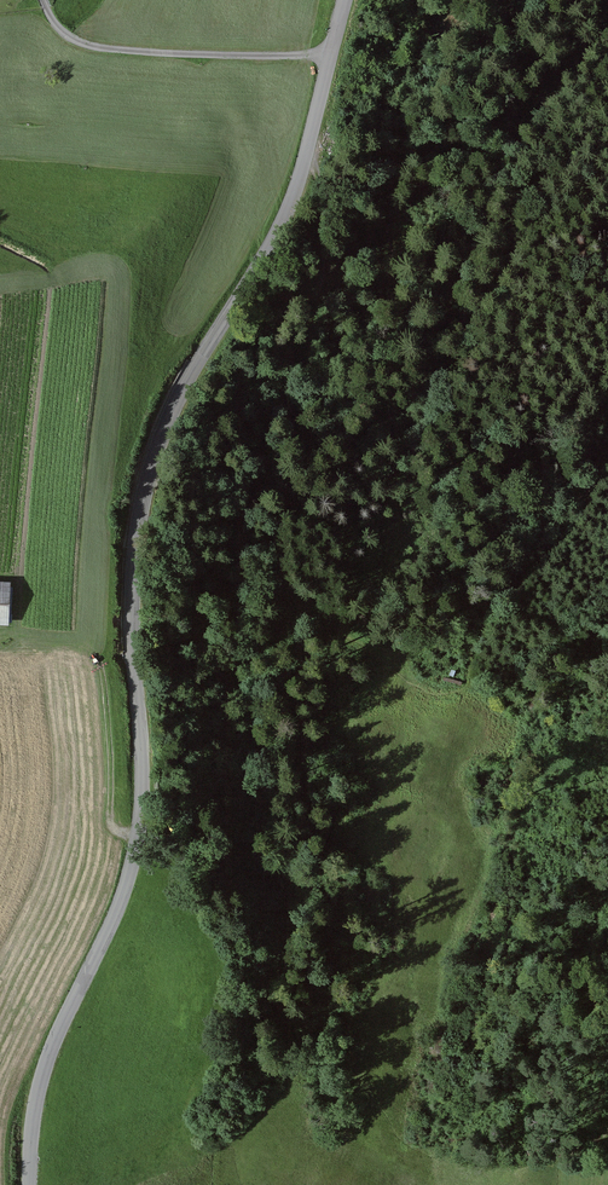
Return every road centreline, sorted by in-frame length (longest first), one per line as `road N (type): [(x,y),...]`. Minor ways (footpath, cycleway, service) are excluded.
road 1 (tertiary): [(332,53),(282,227),(168,422),(142,498),(134,609),(138,836),(120,904),(41,1081),(29,1184)]
road 2 (residential): [(332,53),(93,46),(61,30),(43,0)]
road 3 (track): [(138,836),(120,830),(110,814),(95,655),(67,635),(0,633)]

